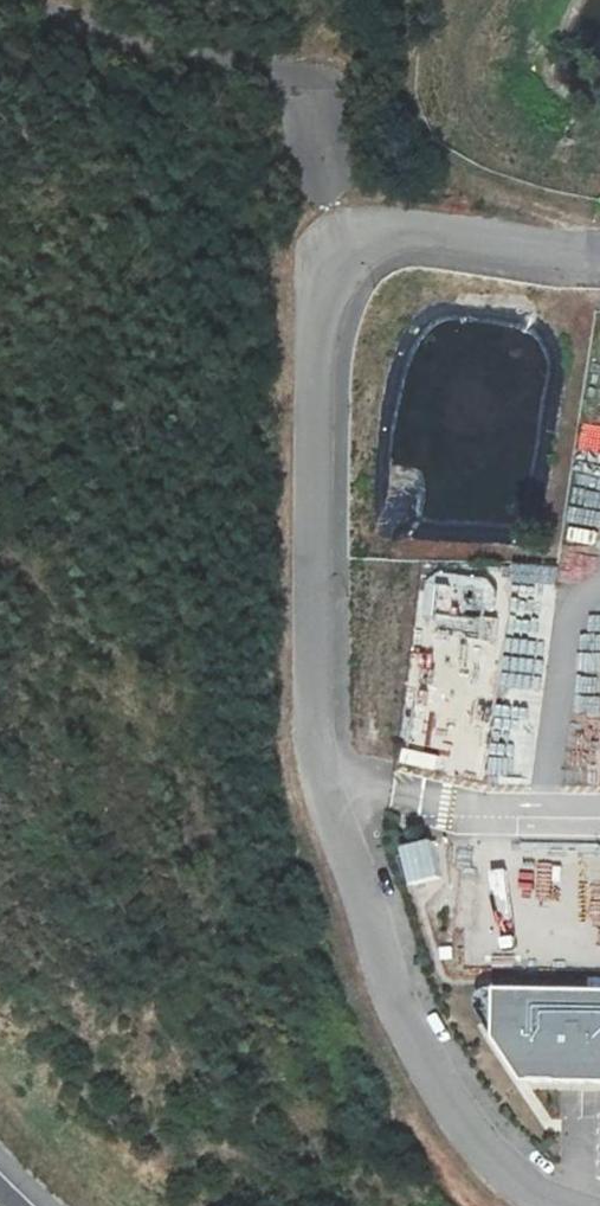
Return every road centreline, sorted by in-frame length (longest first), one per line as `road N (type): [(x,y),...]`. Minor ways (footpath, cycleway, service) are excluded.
road 1 (residential): [(548,1205),(533,1203),(448,1103),(392,996),(311,765),(314,366),(322,290),(345,251),(400,229),(599,253)]
road 2 (track): [(345,251),(300,76),(126,45),(42,0)]
road 3 (track): [(413,0),(400,73),(408,123),(434,159),(479,188),(583,227),(586,253)]

